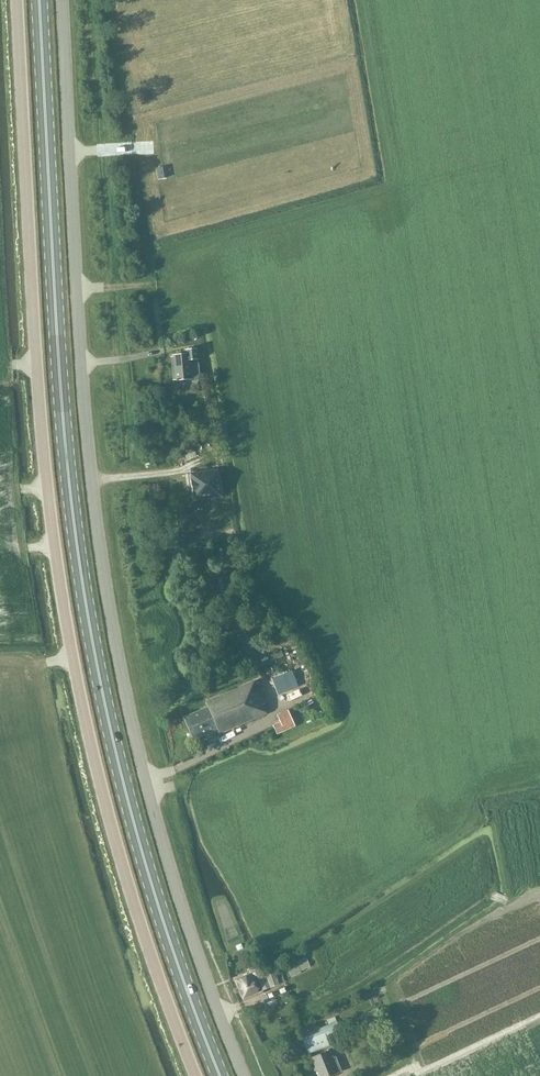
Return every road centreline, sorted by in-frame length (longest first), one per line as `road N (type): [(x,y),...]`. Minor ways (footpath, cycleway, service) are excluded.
road 1 (unclassified): [(62,0),(87,433),(112,625),(164,848),(245,1075)]
road 2 (primary): [(220,1075),(134,827),(91,635),(63,423),(39,0)]
road 3 (unclassified): [(16,0),(58,575),(107,809),(196,1075)]

